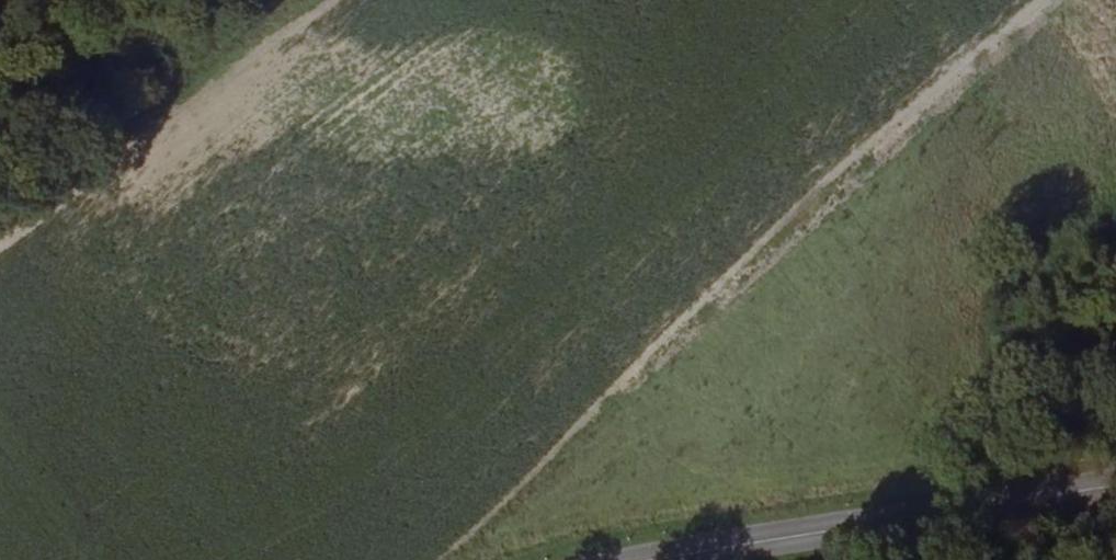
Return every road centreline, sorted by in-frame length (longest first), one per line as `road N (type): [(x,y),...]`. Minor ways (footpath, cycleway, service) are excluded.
road 1 (tertiary): [(1115,488),(694,559)]

